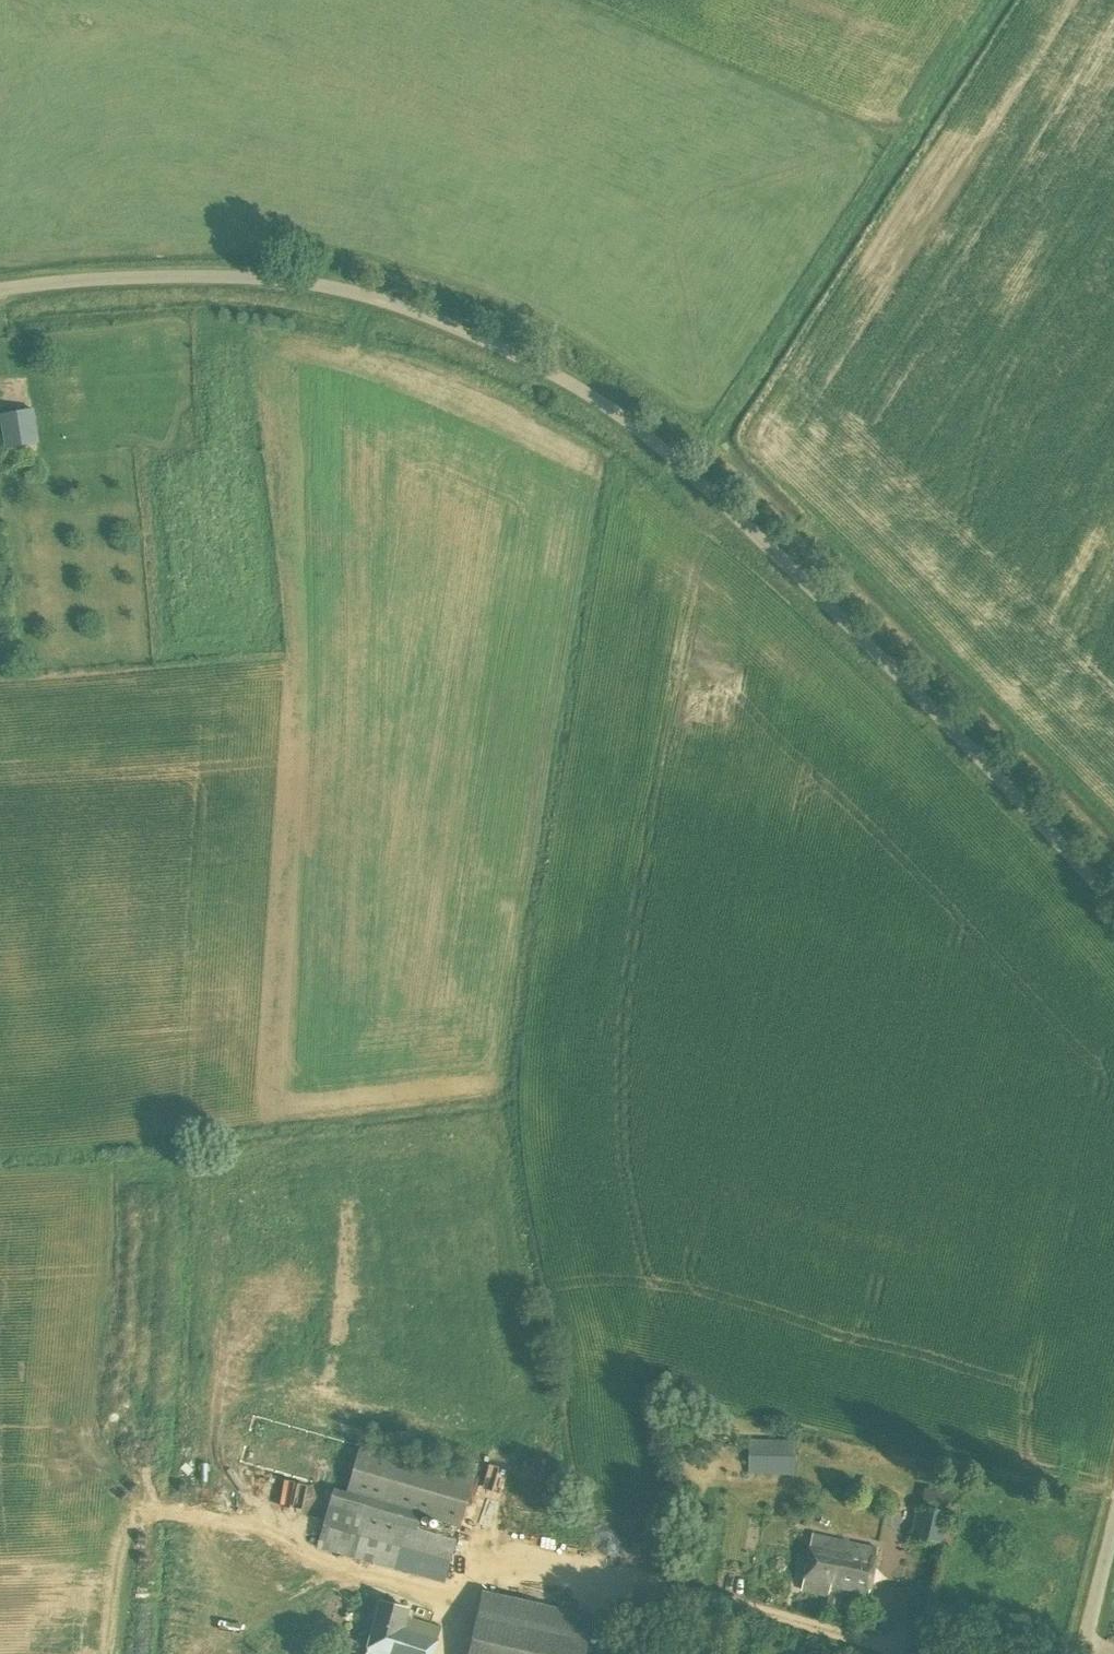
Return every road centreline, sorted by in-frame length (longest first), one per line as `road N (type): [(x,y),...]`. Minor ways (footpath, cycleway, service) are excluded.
road 1 (unclassified): [(1113,905),(699,479),(616,413),(530,364),(391,305),(295,282),(160,281),(0,296)]
road 2 (unclassified): [(1080,1653),(1113,1518)]

